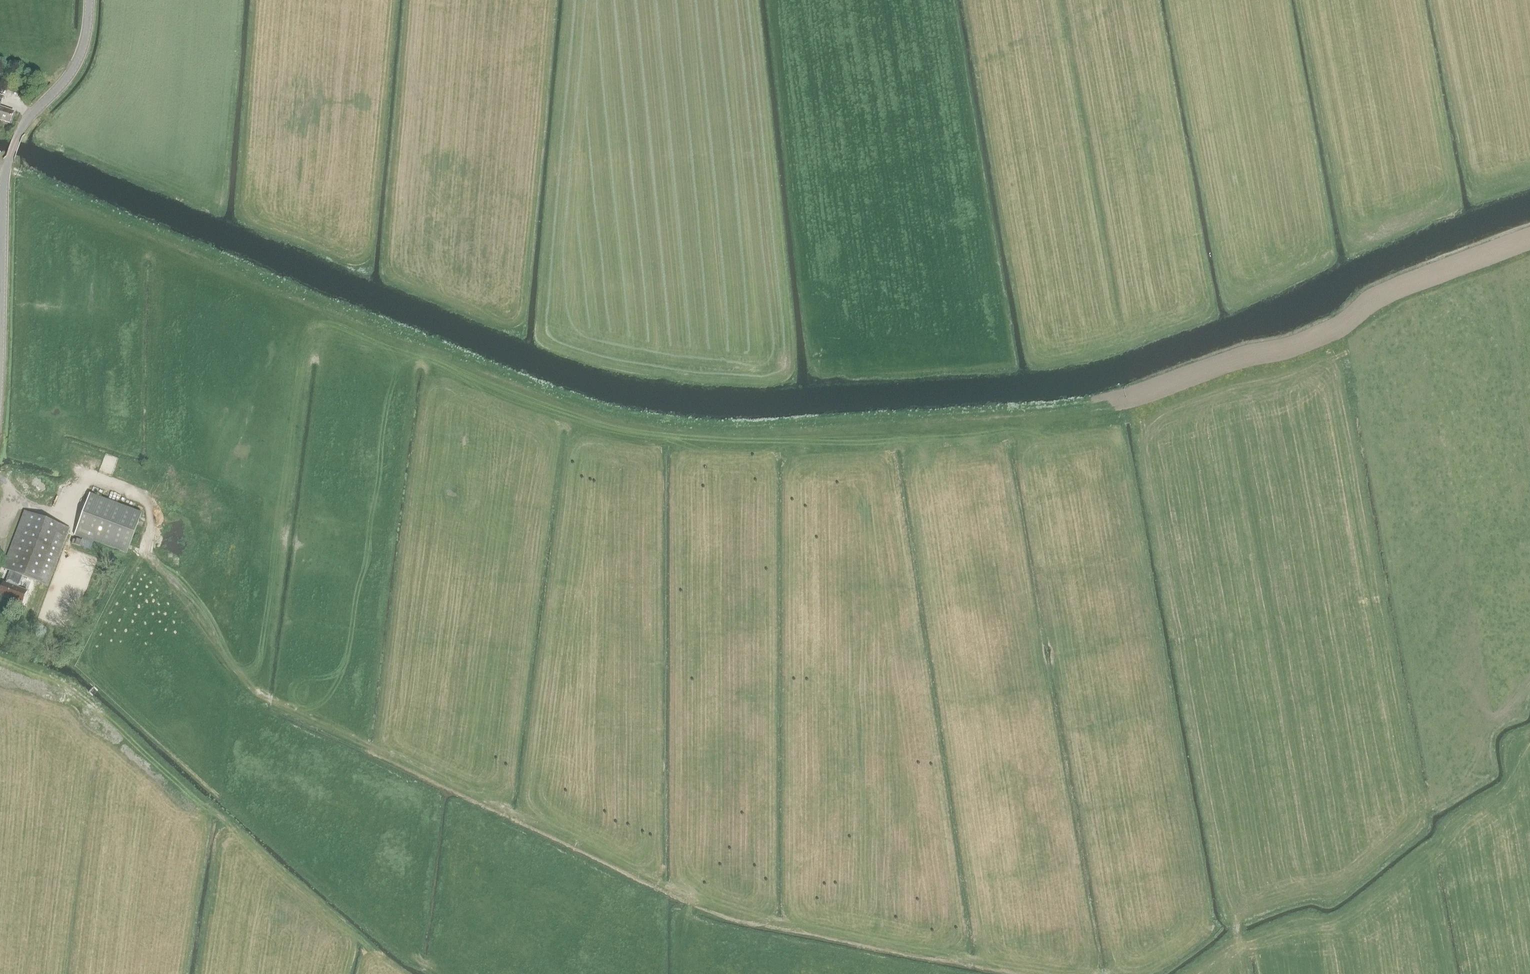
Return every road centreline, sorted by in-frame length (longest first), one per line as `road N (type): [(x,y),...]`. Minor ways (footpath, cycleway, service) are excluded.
road 1 (secondary): [(0,361),(4,174),(22,127),(76,64),(89,0)]

